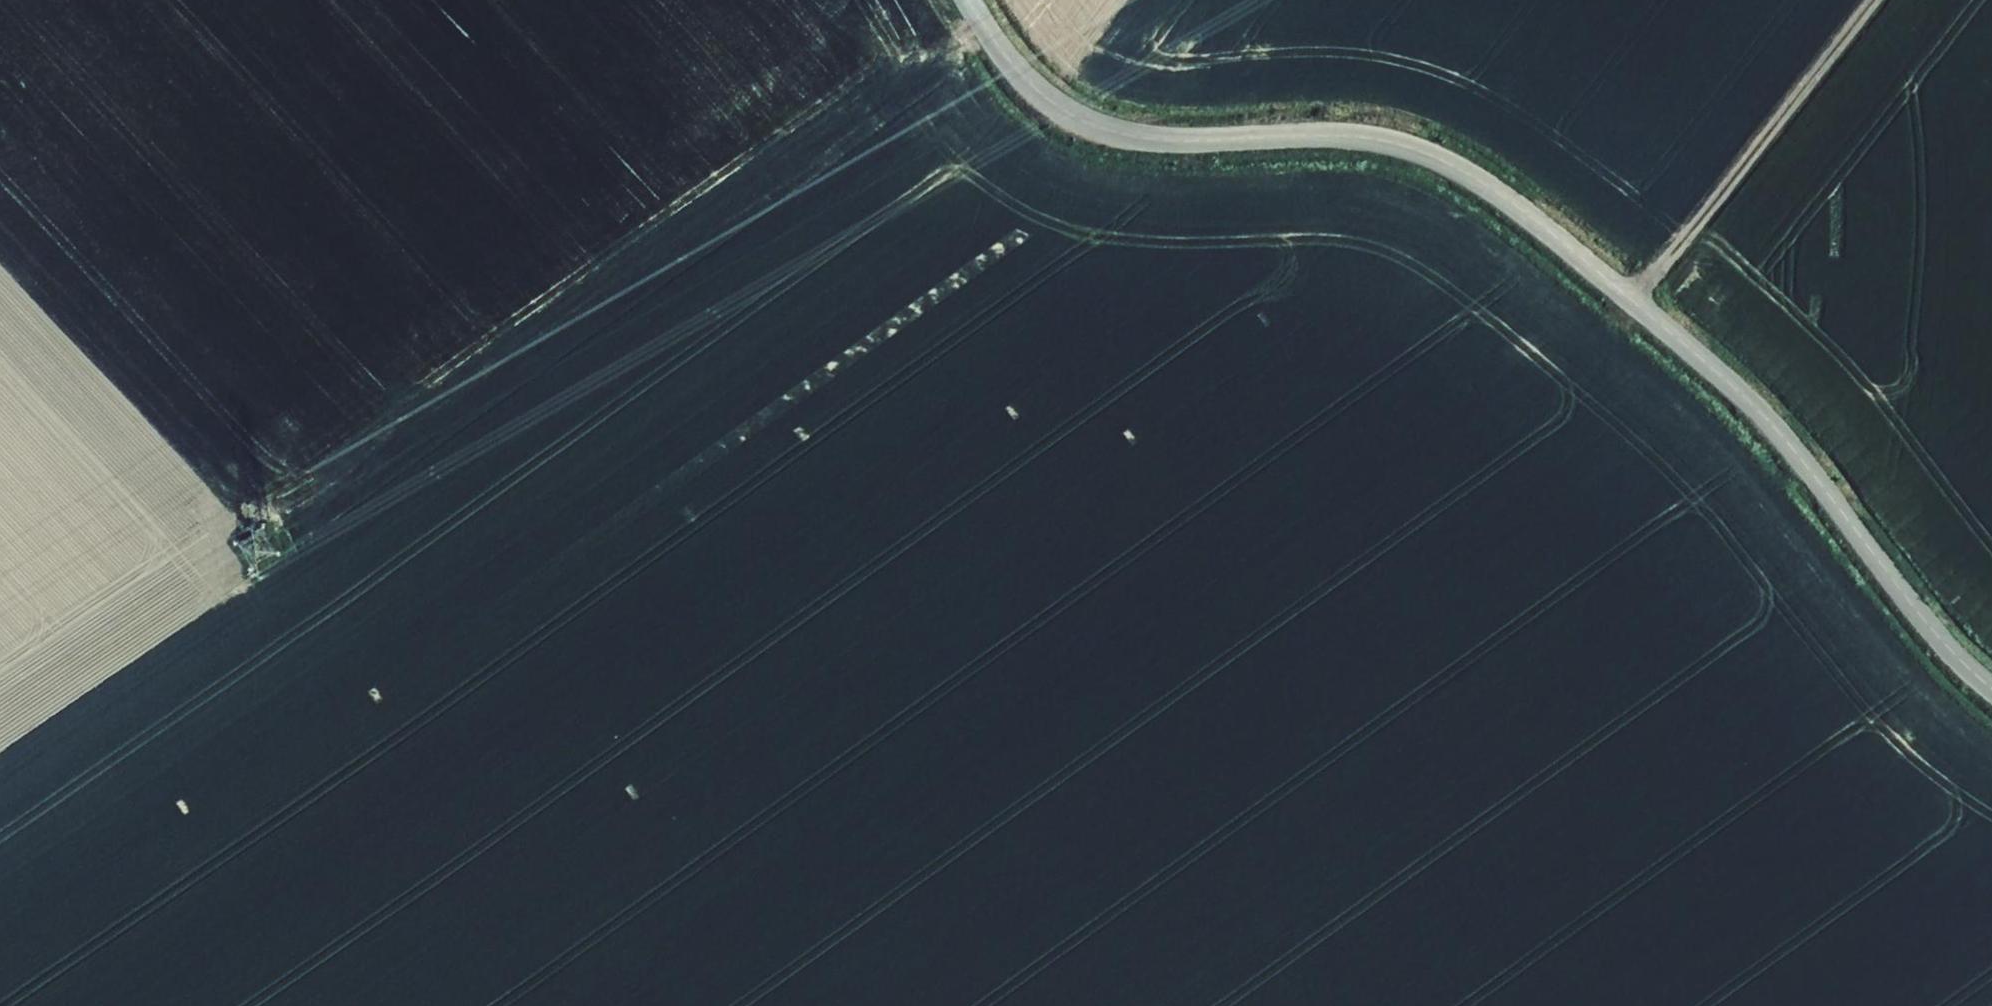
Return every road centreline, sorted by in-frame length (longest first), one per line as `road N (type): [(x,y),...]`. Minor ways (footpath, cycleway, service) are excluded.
road 1 (tertiary): [(968,0),(1032,87),(1090,124),(1158,139),(1322,135),(1398,143),(1509,200),(1749,402),(1935,635),(1991,690)]
road 2 (track): [(1631,301),(1869,0)]

